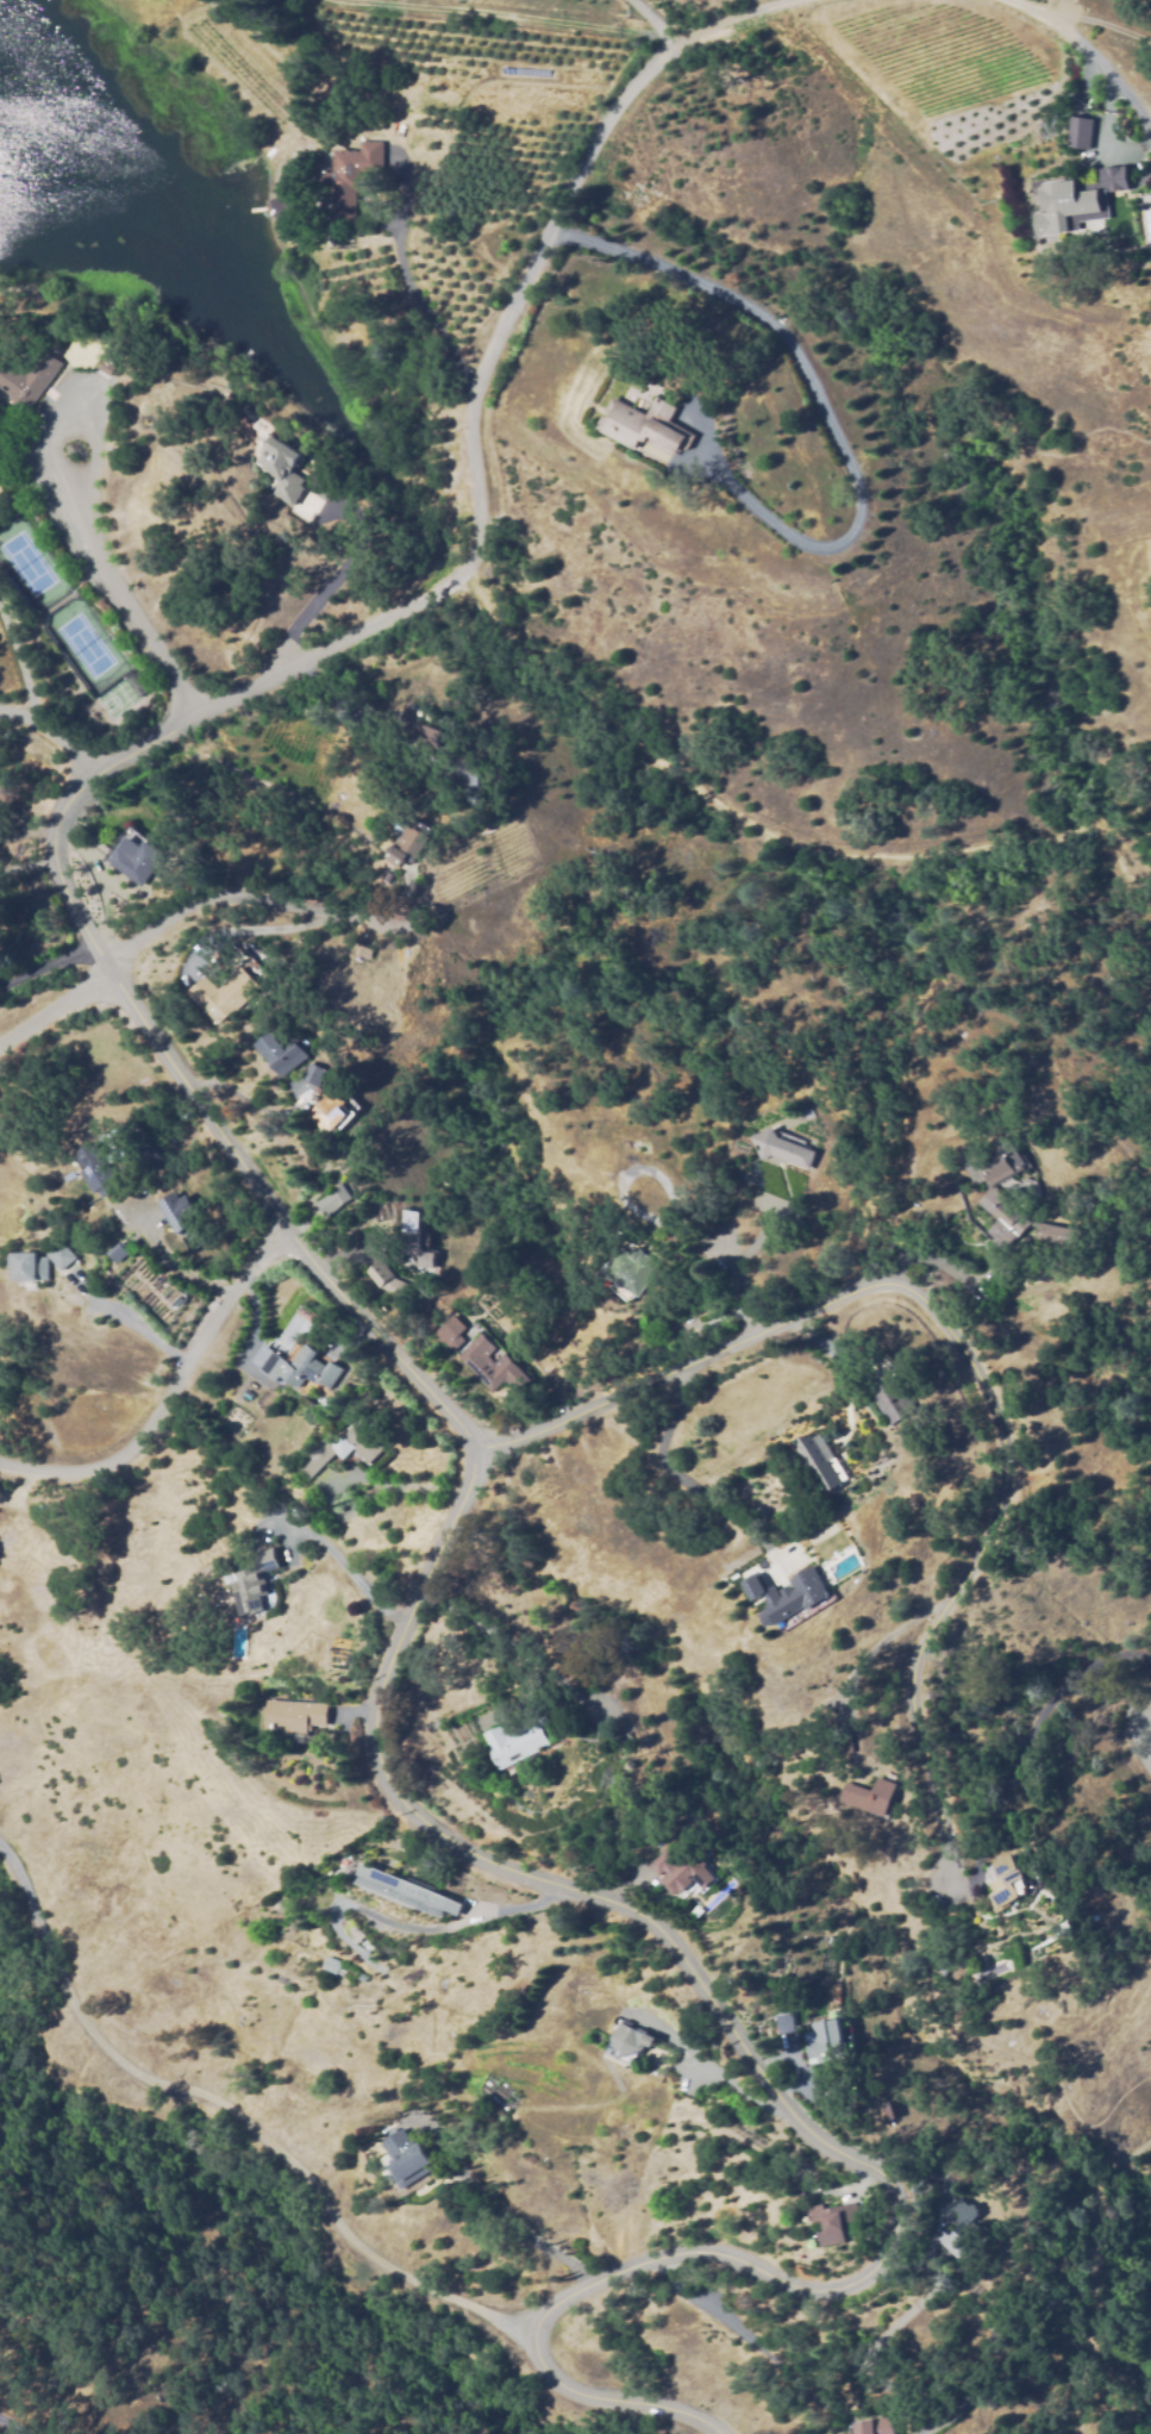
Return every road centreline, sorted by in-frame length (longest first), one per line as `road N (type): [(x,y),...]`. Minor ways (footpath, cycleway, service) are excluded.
road 1 (residential): [(791,0),(671,46),(601,131),(467,402),(473,555),(365,624),(164,723),(94,767),(73,786),(50,832),(57,879),(82,926),(215,1136),(336,1293),(493,1453)]
road 2 (residential): [(493,1453),(461,1496),(414,1603),(383,1693),(377,1739),(384,1767),(462,1841),(652,1916),(788,2101),(875,2170),(896,2202),(882,2259),(850,2283),(805,2285),(700,2252),(667,2257),(568,2295),(526,2338)]
road 3 (residential): [(493,1453),(571,1402),(836,1294),(886,1285),(920,1298),(971,1359),(1000,1436),(986,1529),(927,1658),(943,1780)]
road 4 (residential): [(723,2433),(690,2407),(577,2380),(526,2338),(383,2271),(302,2174),(221,2104),(119,2066),(63,1986),(0,1844)]
road 5 (residential): [(0,1466),(58,1473),(114,1461),(138,1441),(233,1284),(289,1235)]
road 6 (residential): [(110,972),(129,948),(213,900),(424,931)]
road 7 (residential): [(204,704),(75,454)]
road 8 (residential): [(1150,129),(1086,44),(1010,0)]
road 9 (residential): [(749,1331),(722,1256),(637,1191)]
road 10 (residential): [(0,1043),(110,972)]

